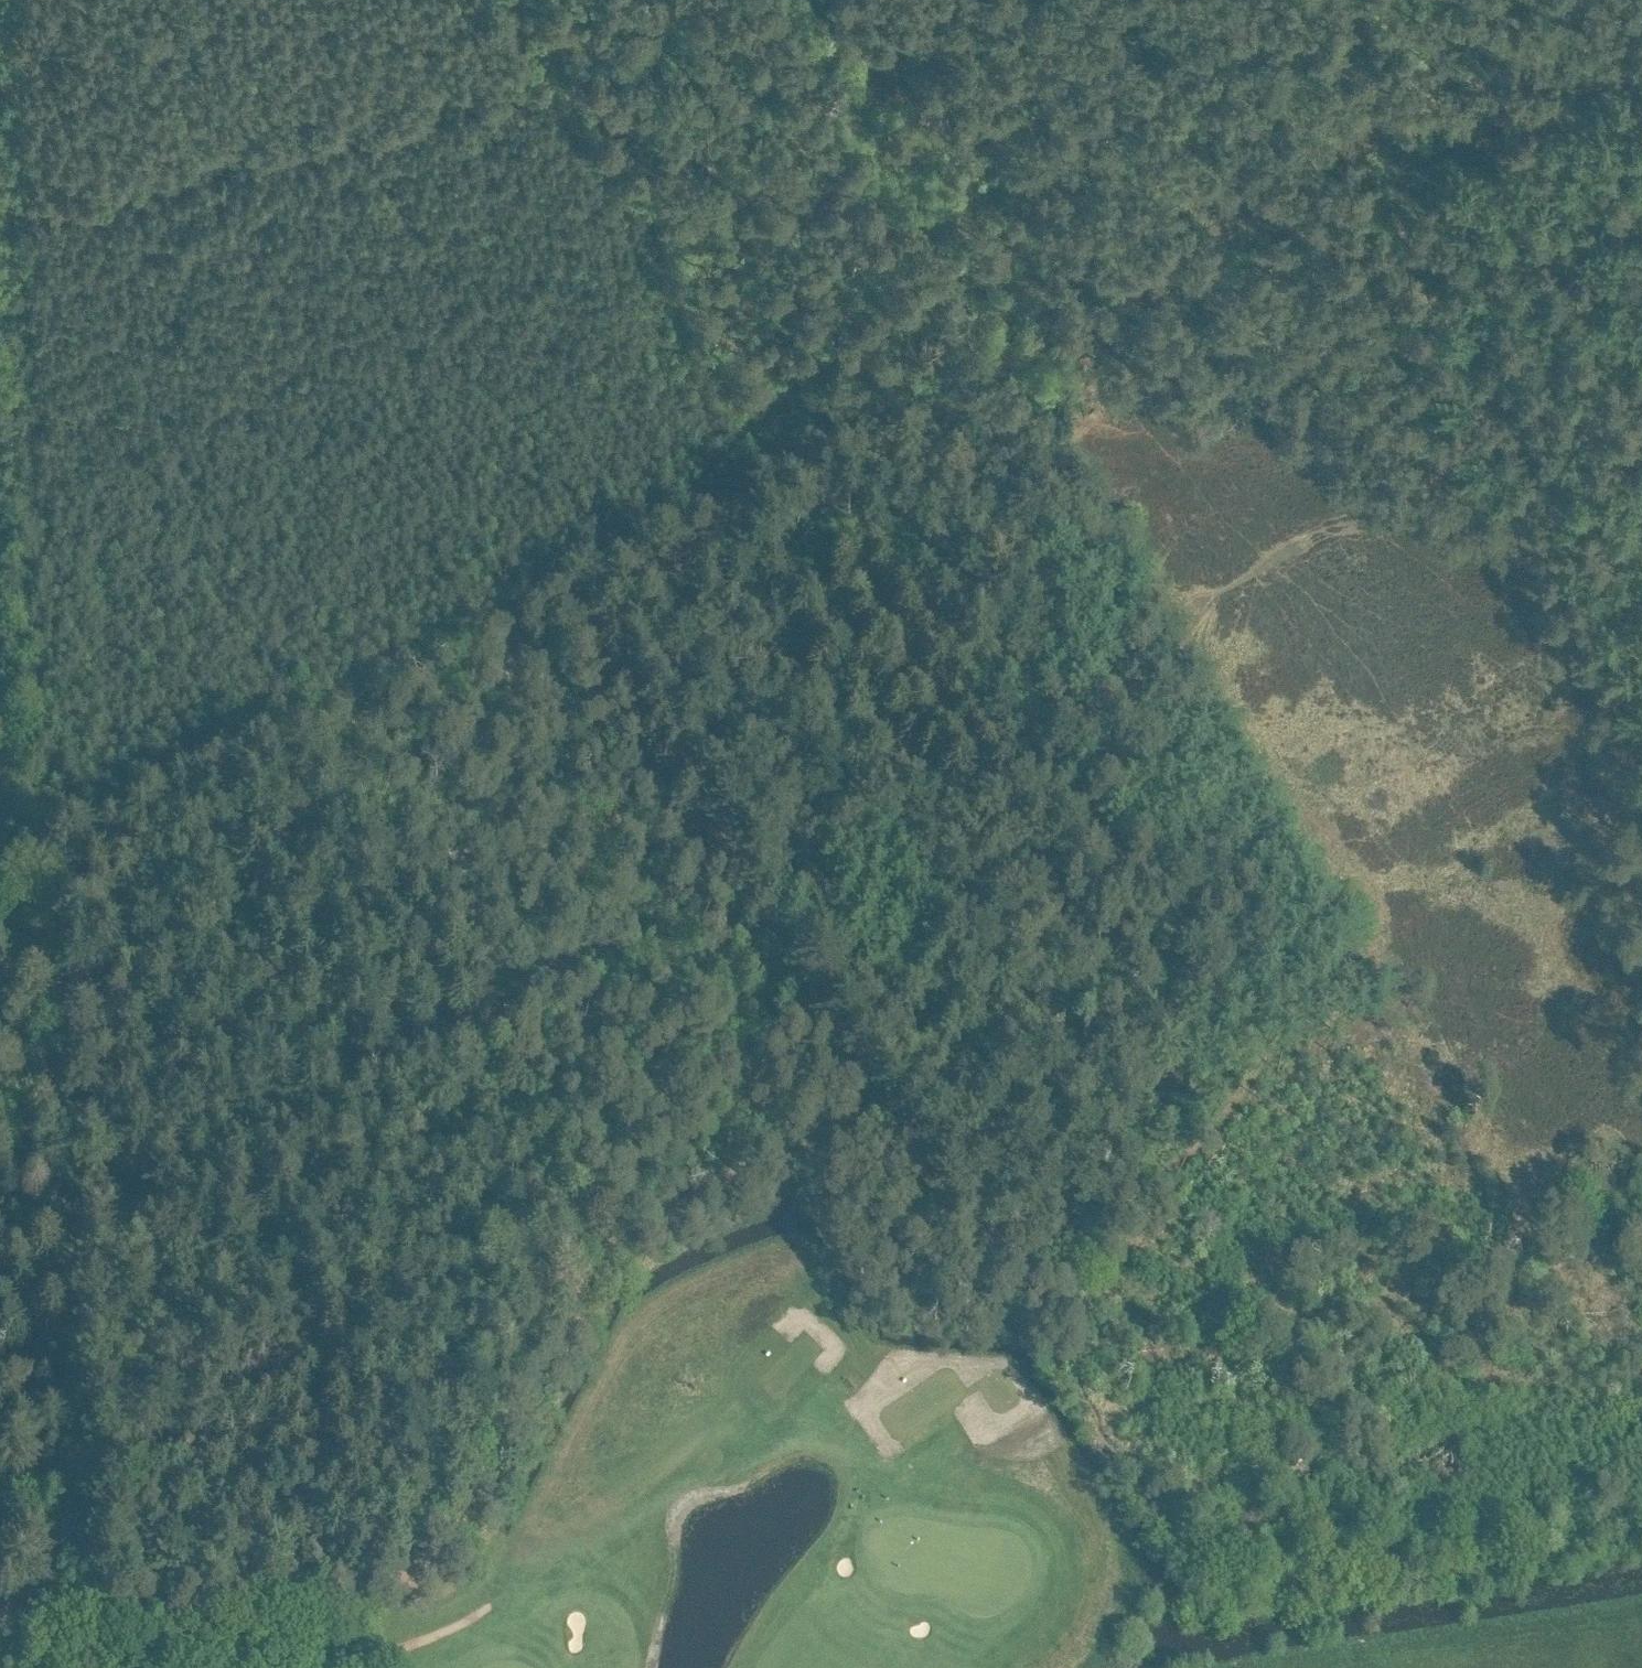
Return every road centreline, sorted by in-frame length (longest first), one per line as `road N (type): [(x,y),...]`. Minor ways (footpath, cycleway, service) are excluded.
road 1 (track): [(0,690),(96,1597)]
road 2 (track): [(1641,1620),(1339,1667)]

